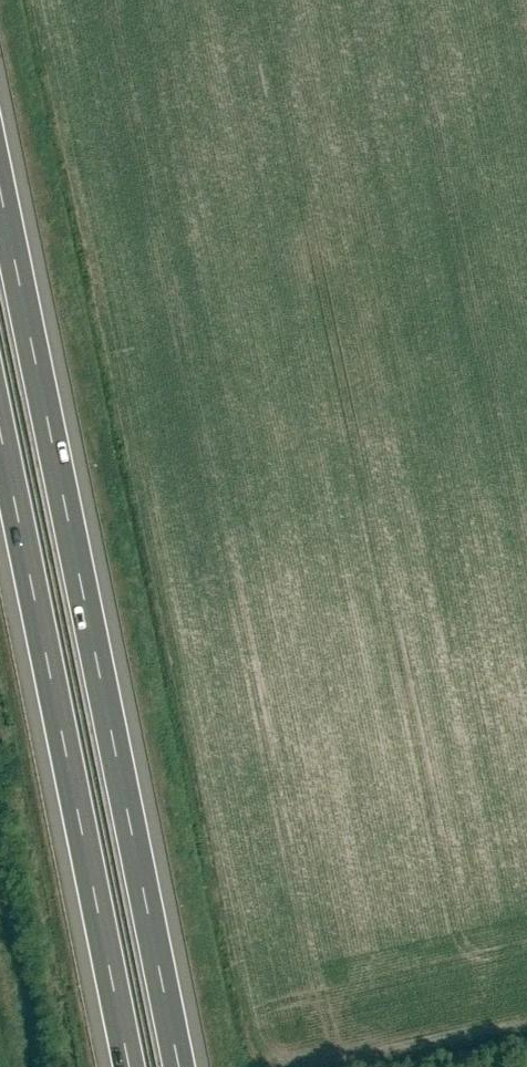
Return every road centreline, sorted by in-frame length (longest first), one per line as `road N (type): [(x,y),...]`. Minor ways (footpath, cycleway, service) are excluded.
road 1 (motorway): [(178,1066),(0,199)]
road 2 (motorway): [(0,435),(129,1066)]

